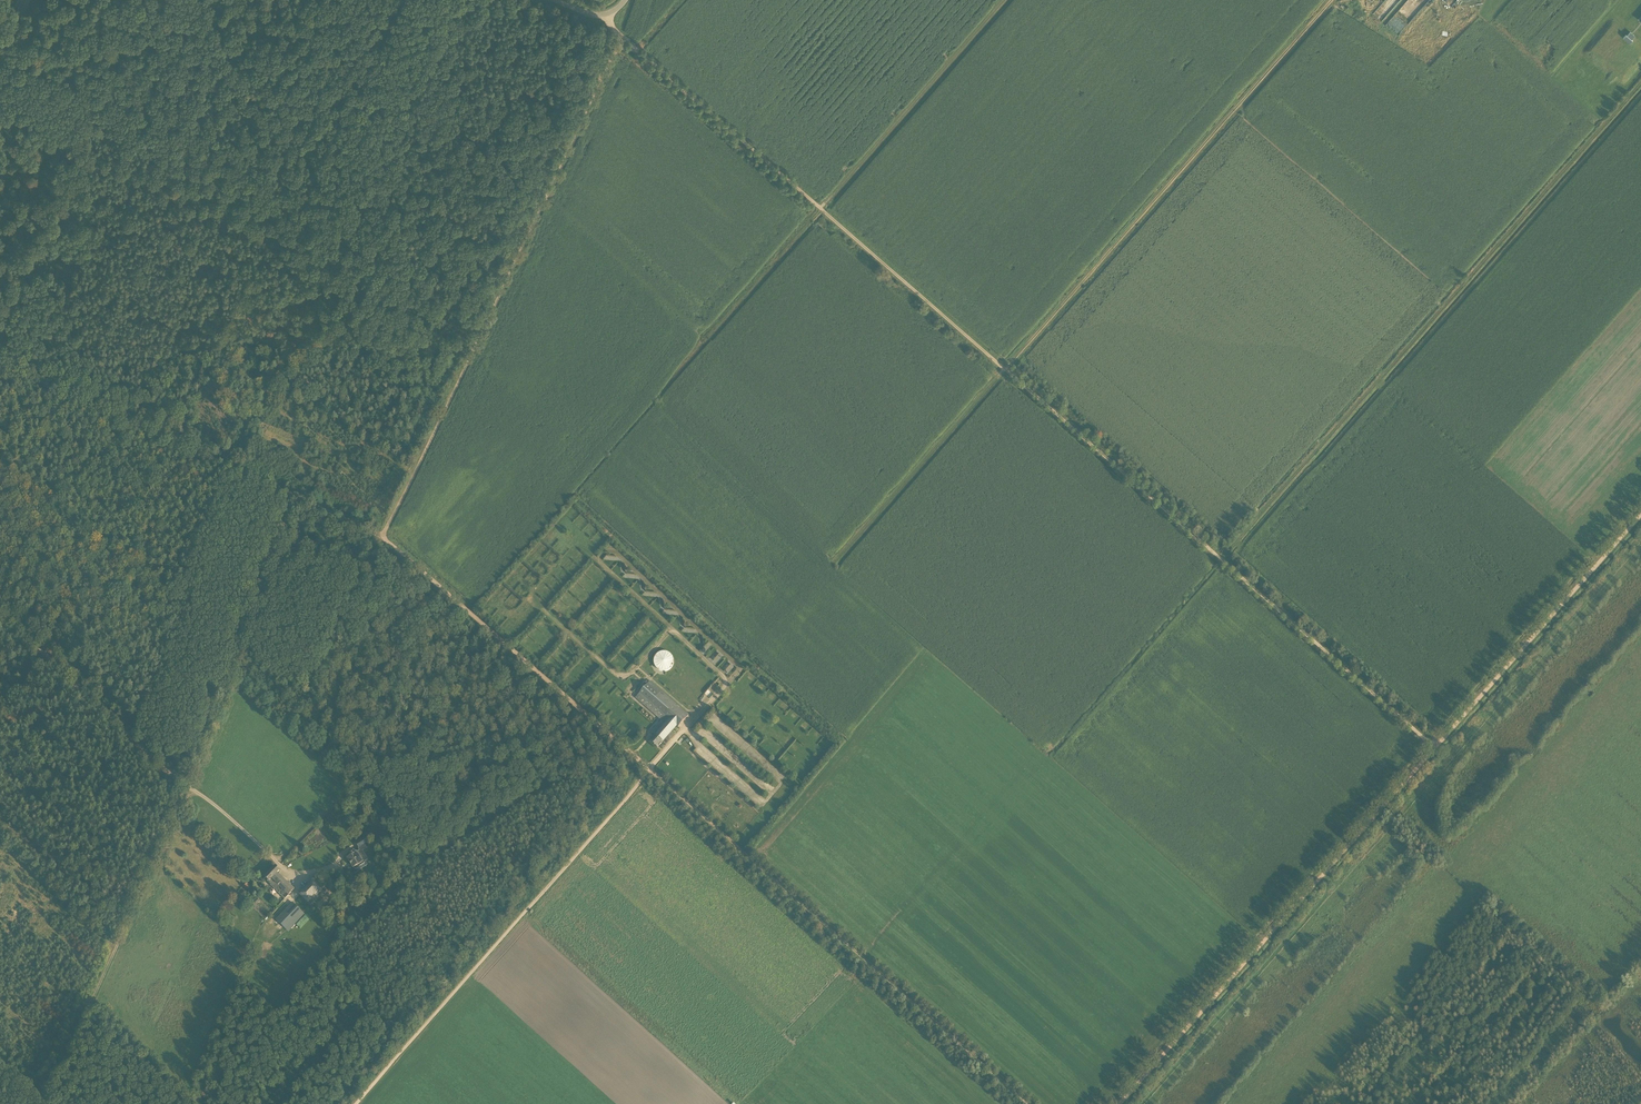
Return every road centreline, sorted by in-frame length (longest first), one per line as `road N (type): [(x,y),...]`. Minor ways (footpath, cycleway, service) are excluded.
road 1 (unclassified): [(1028,1103),(385,538),(0,360)]
road 2 (track): [(743,667),(1334,0)]
road 3 (track): [(822,210),(1437,749)]
road 4 (track): [(1640,82),(1222,562)]
road 5 (track): [(385,538),(623,38)]
road 6 (track): [(1120,1103),(1437,749)]
road 7 (track): [(650,775),(356,1103)]
road 8 (track): [(43,1102),(192,792)]
road 9 (track): [(192,792),(241,661),(233,644),(296,496)]
road 10 (track): [(1437,749),(1640,514)]
road 11 (track): [(461,0),(329,271)]
road 12 (track): [(335,872),(341,843),(381,798),(426,678),(468,610)]
road 13 (track): [(822,210),(1006,0)]
road 14 (track): [(192,792),(0,610)]
road 15 (track): [(623,38),(822,210)]
road 16 (track): [(703,342),(822,210)]
road 17 (track): [(335,872),(293,875),(192,792)]
road 18 (track): [(118,950),(0,844)]
road 19 (track): [(374,766),(277,860)]

